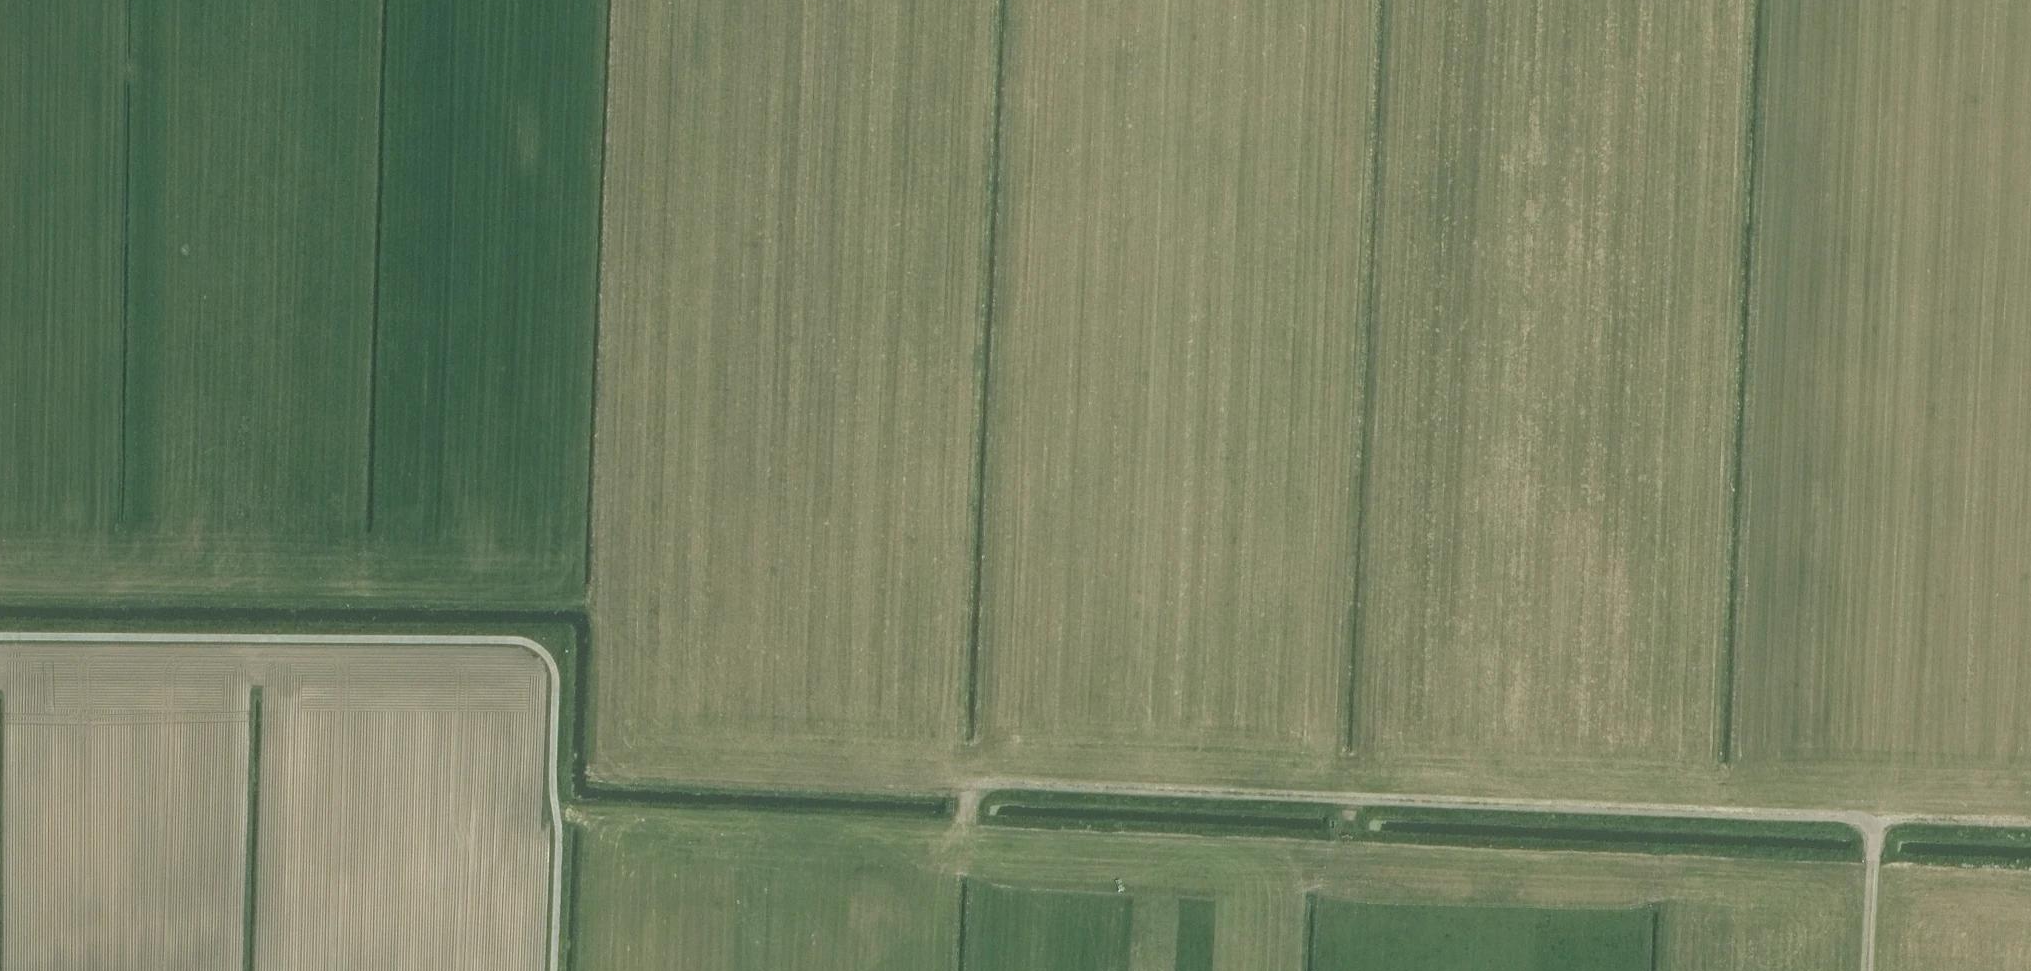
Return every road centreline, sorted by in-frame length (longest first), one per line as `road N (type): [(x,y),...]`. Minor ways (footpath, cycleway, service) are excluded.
road 1 (track): [(1865,970),(1872,820),(980,787)]
road 2 (track): [(1872,820),(2030,827)]

